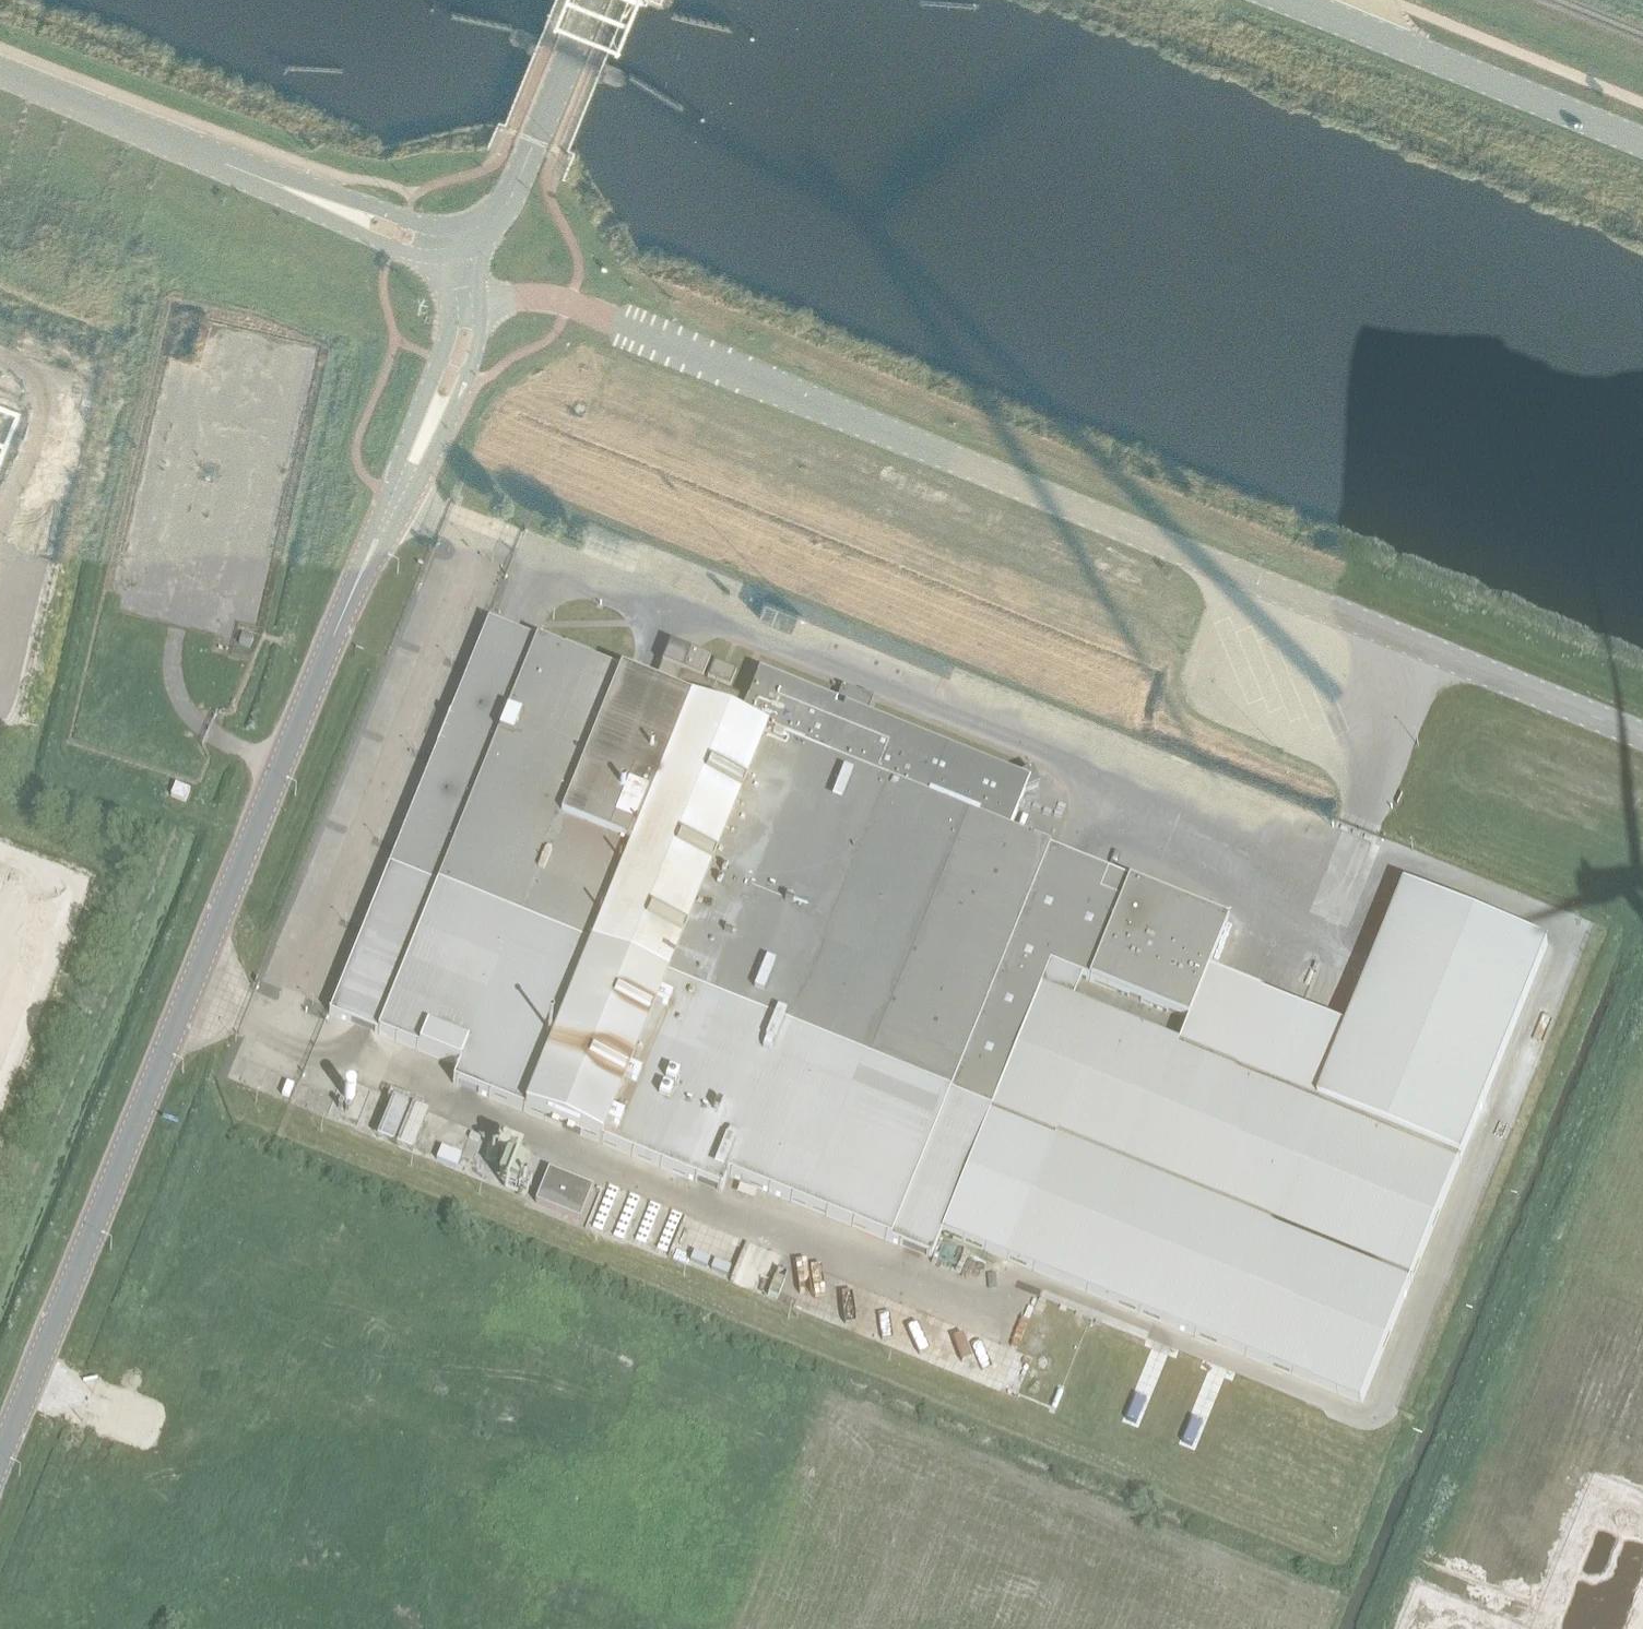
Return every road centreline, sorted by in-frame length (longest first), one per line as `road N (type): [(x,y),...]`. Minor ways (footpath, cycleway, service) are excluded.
road 1 (unclassified): [(1642,734),(568,299),(467,303)]
road 2 (tertiary): [(0,1437),(213,909),(452,364),(467,303)]
road 3 (tertiary): [(459,236),(398,233),(0,69)]
road 4 (tertiary): [(1642,140),(1353,22)]
road 5 (tertiary): [(459,236),(496,218),(589,0)]

